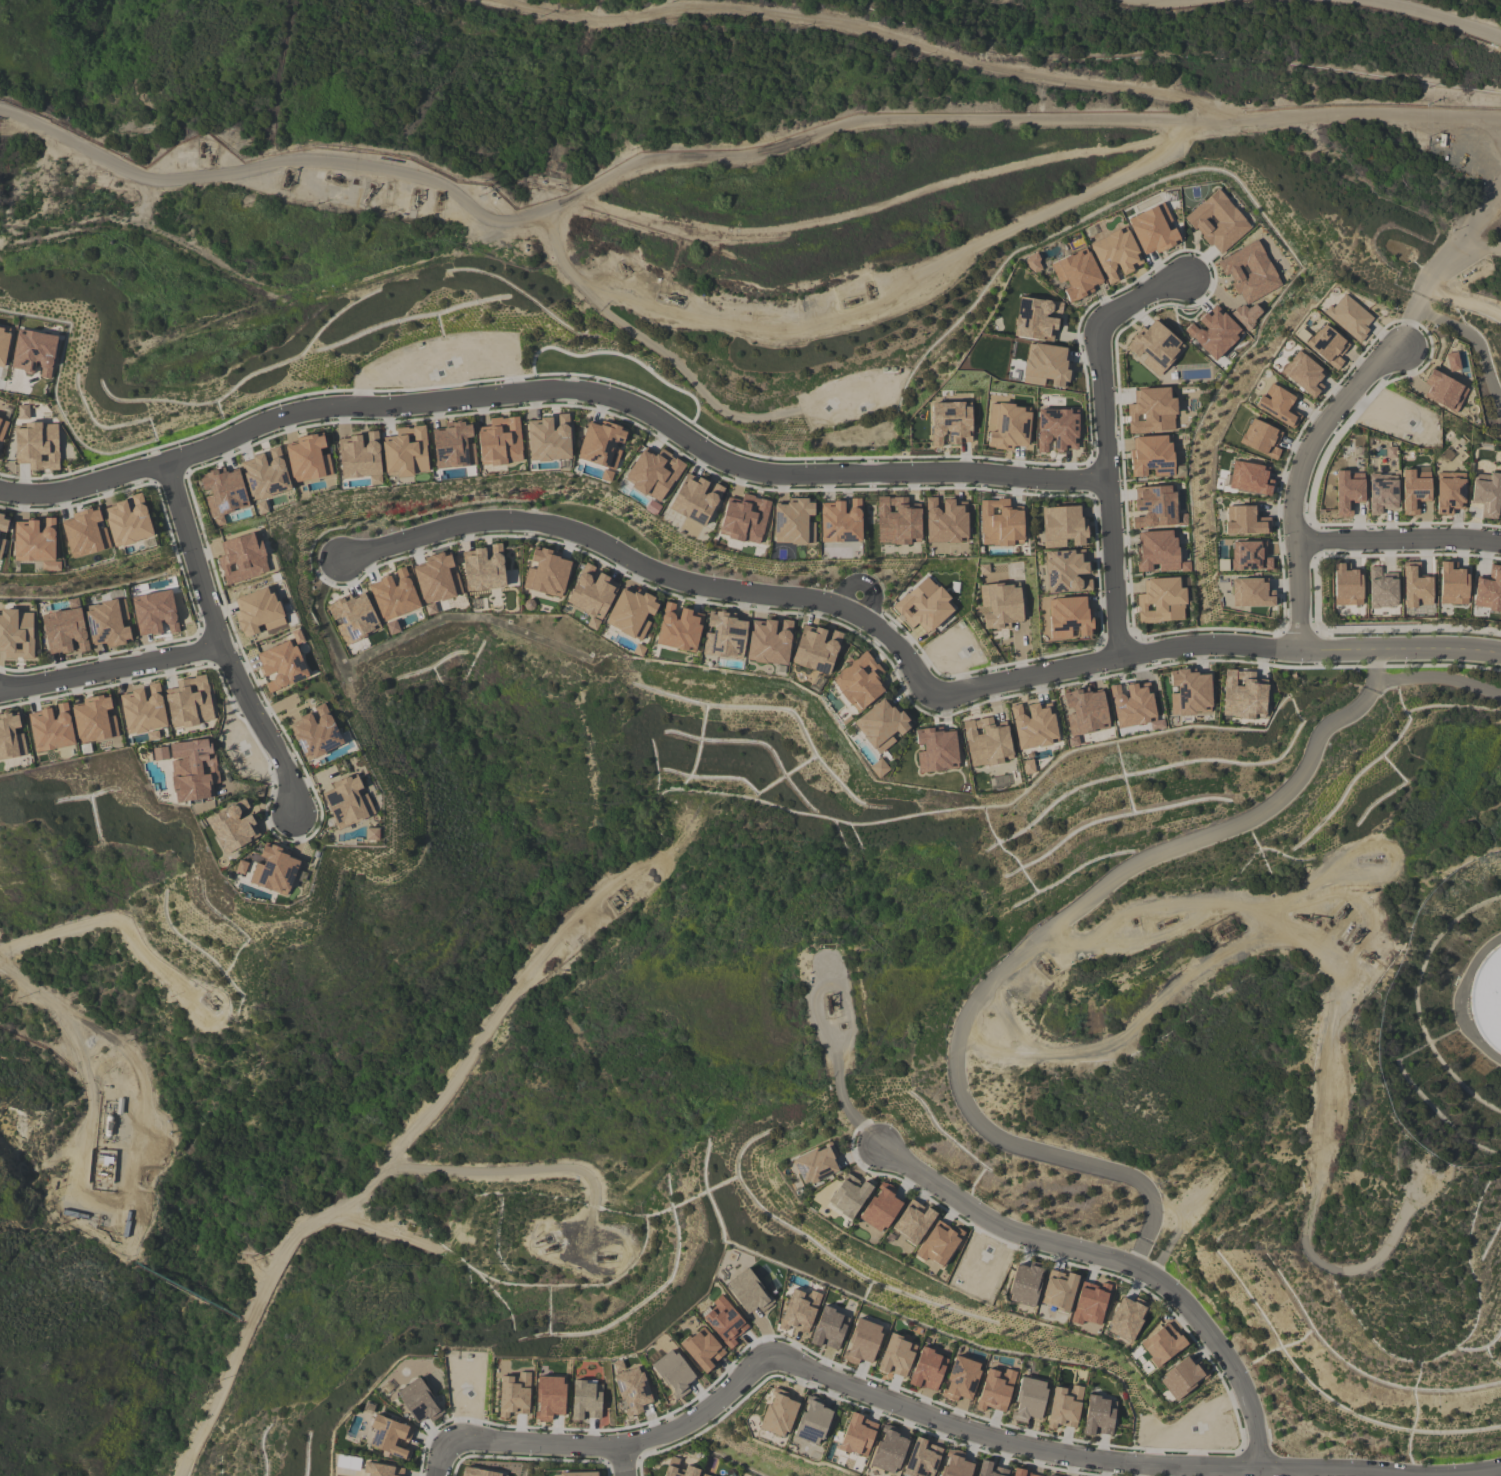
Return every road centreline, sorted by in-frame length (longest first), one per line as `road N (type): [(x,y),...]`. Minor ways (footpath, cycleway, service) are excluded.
road 1 (residential): [(347,558),(509,526),(558,535),(713,587),(854,612),(896,639),(936,698),(1204,643),(1325,650)]
road 2 (residential): [(1104,482),(958,472),(763,474),(623,401),(559,385),(319,405),(252,423),(169,463)]
road 3 (residential): [(628,1445),(709,1412),(758,1369),(784,1358),(830,1369),(909,1408),(1068,1457),(1190,1468),(1500,1468)]
road 4 (residential): [(885,1148),(996,1221),(1165,1278),(1243,1386),(1259,1469)]
road 5 (residential): [(1181,281),(1098,325),(1118,658)]
road 6 (residential): [(293,815),(291,788),(223,645),(169,463)]
road 7 (residential): [(1306,648),(1292,517),(1300,466),(1365,372),(1405,346)]
road 8 (residential): [(438,1475),(456,1440),(481,1437),(628,1445),(622,1475)]
road 9 (residential): [(0,688),(223,645)]
road 10 (residential): [(1296,546),(1382,537),(1500,545)]
road 11 (residential): [(1325,650),(1468,647),(1500,654)]
road 12 (residential): [(0,489),(33,495),(169,463)]

